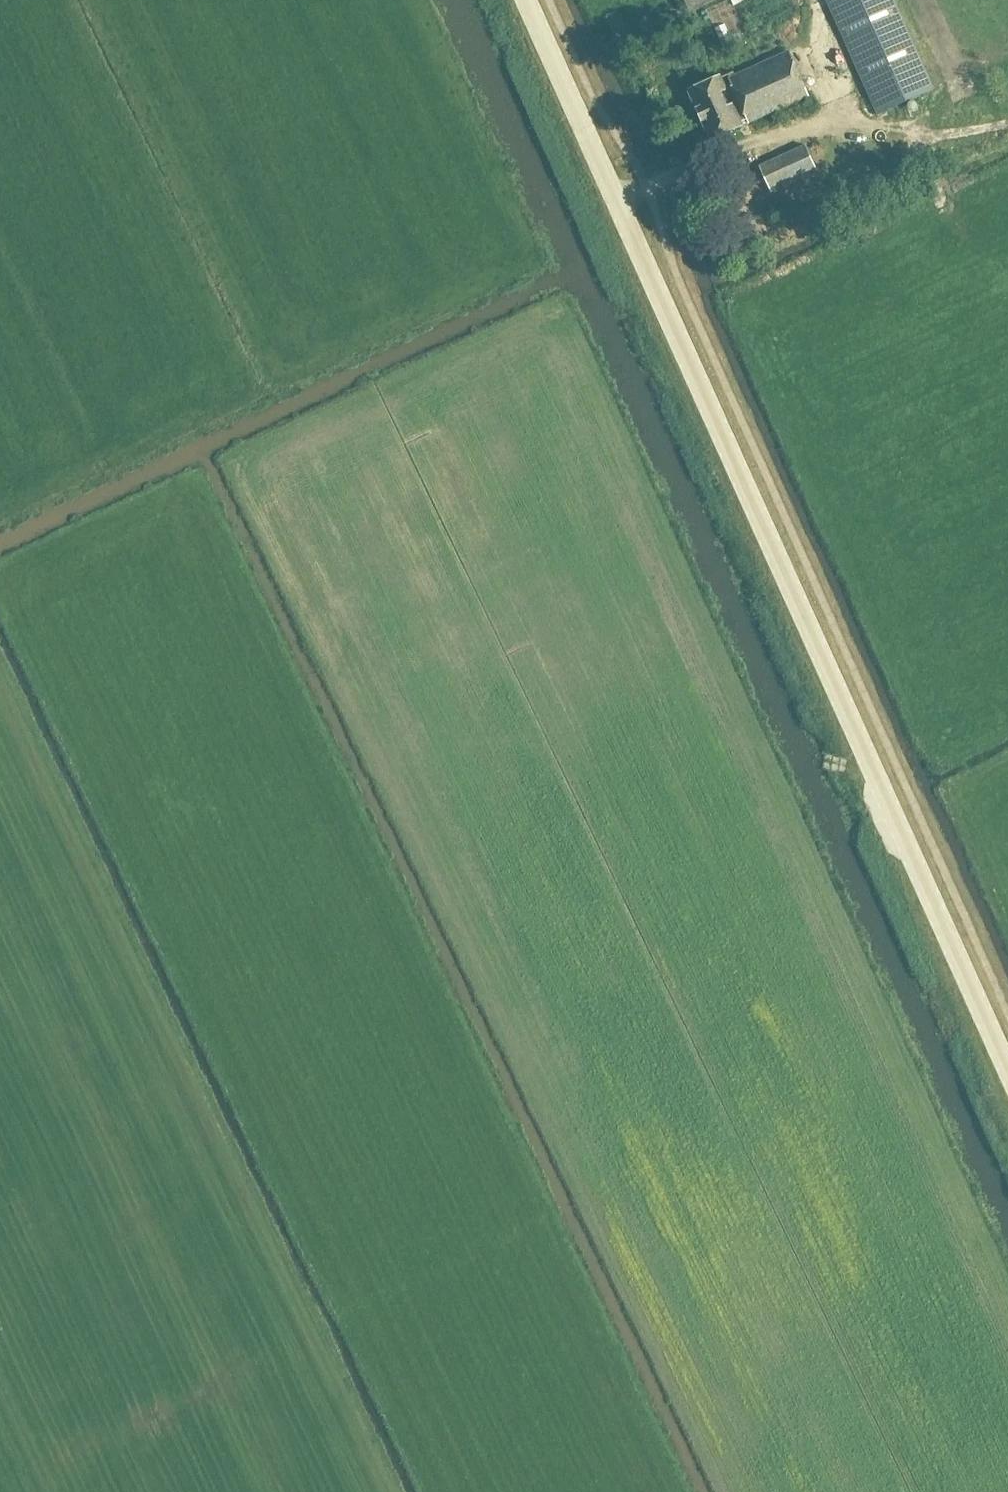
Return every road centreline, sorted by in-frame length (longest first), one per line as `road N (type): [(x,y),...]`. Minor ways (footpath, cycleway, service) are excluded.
road 1 (tertiary): [(1007,1071),(523,0)]

